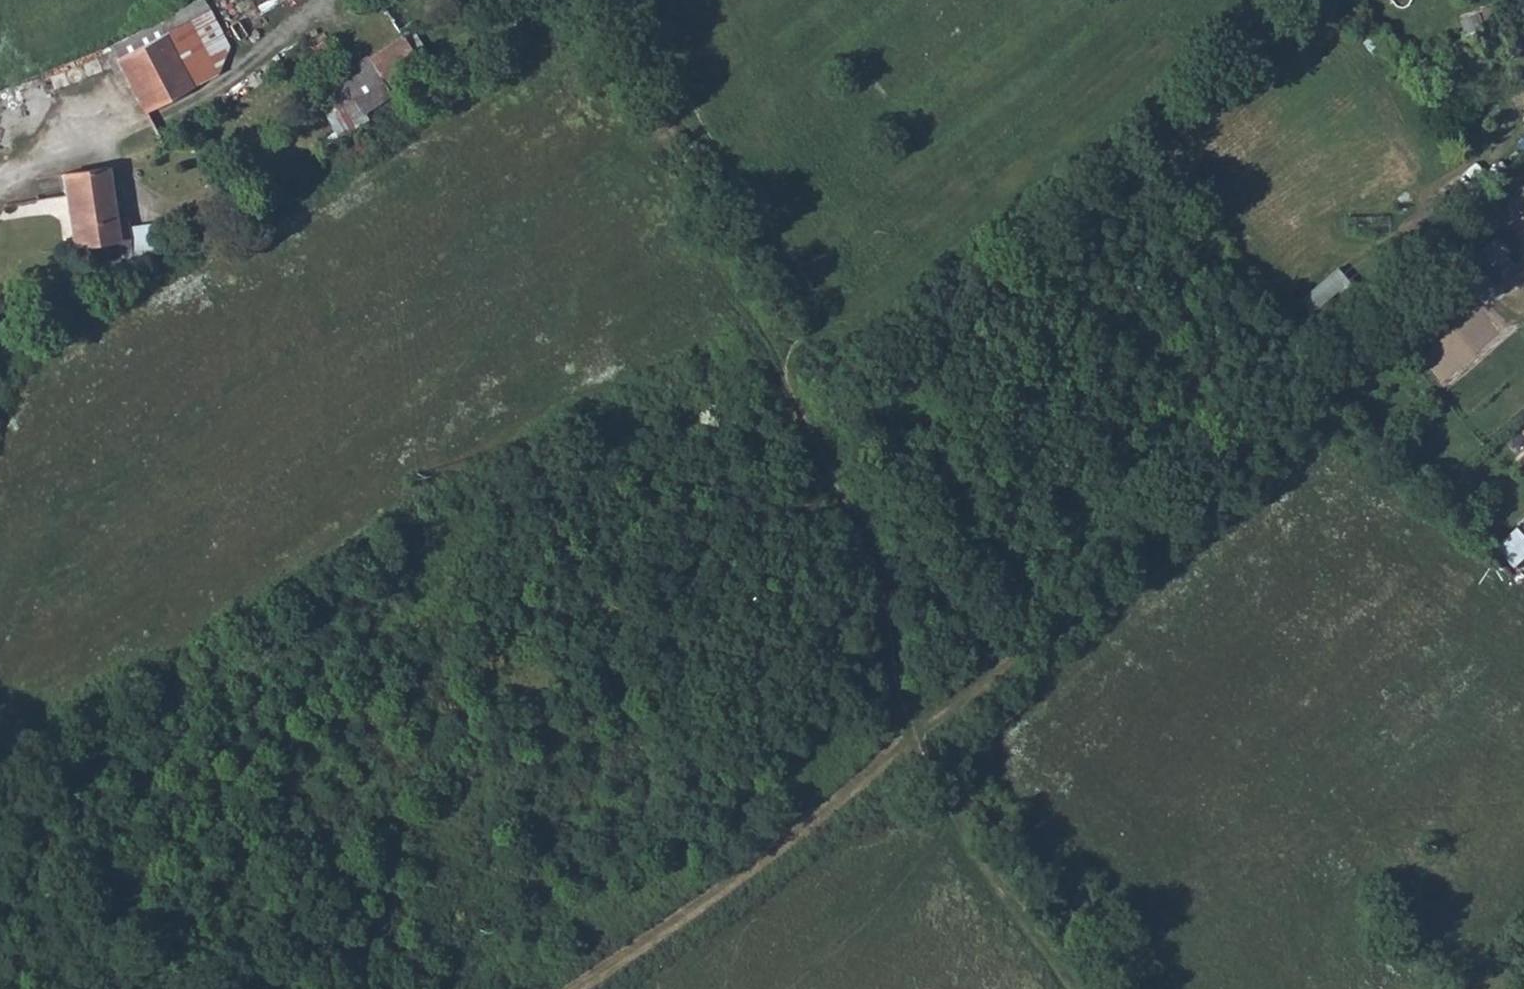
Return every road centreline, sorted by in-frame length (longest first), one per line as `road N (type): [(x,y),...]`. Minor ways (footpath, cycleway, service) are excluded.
road 1 (track): [(1523,194),(1341,365),(914,736)]
road 2 (track): [(914,736),(702,900),(570,988)]
road 3 (track): [(914,736),(994,883),(1078,988)]

